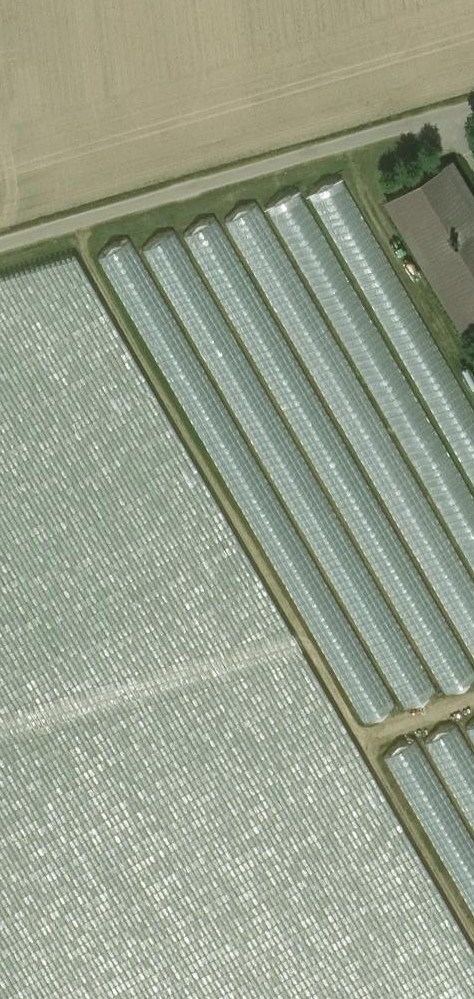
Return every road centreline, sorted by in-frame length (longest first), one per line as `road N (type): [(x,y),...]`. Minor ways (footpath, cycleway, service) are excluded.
road 1 (unclassified): [(0,244),(473,107)]

